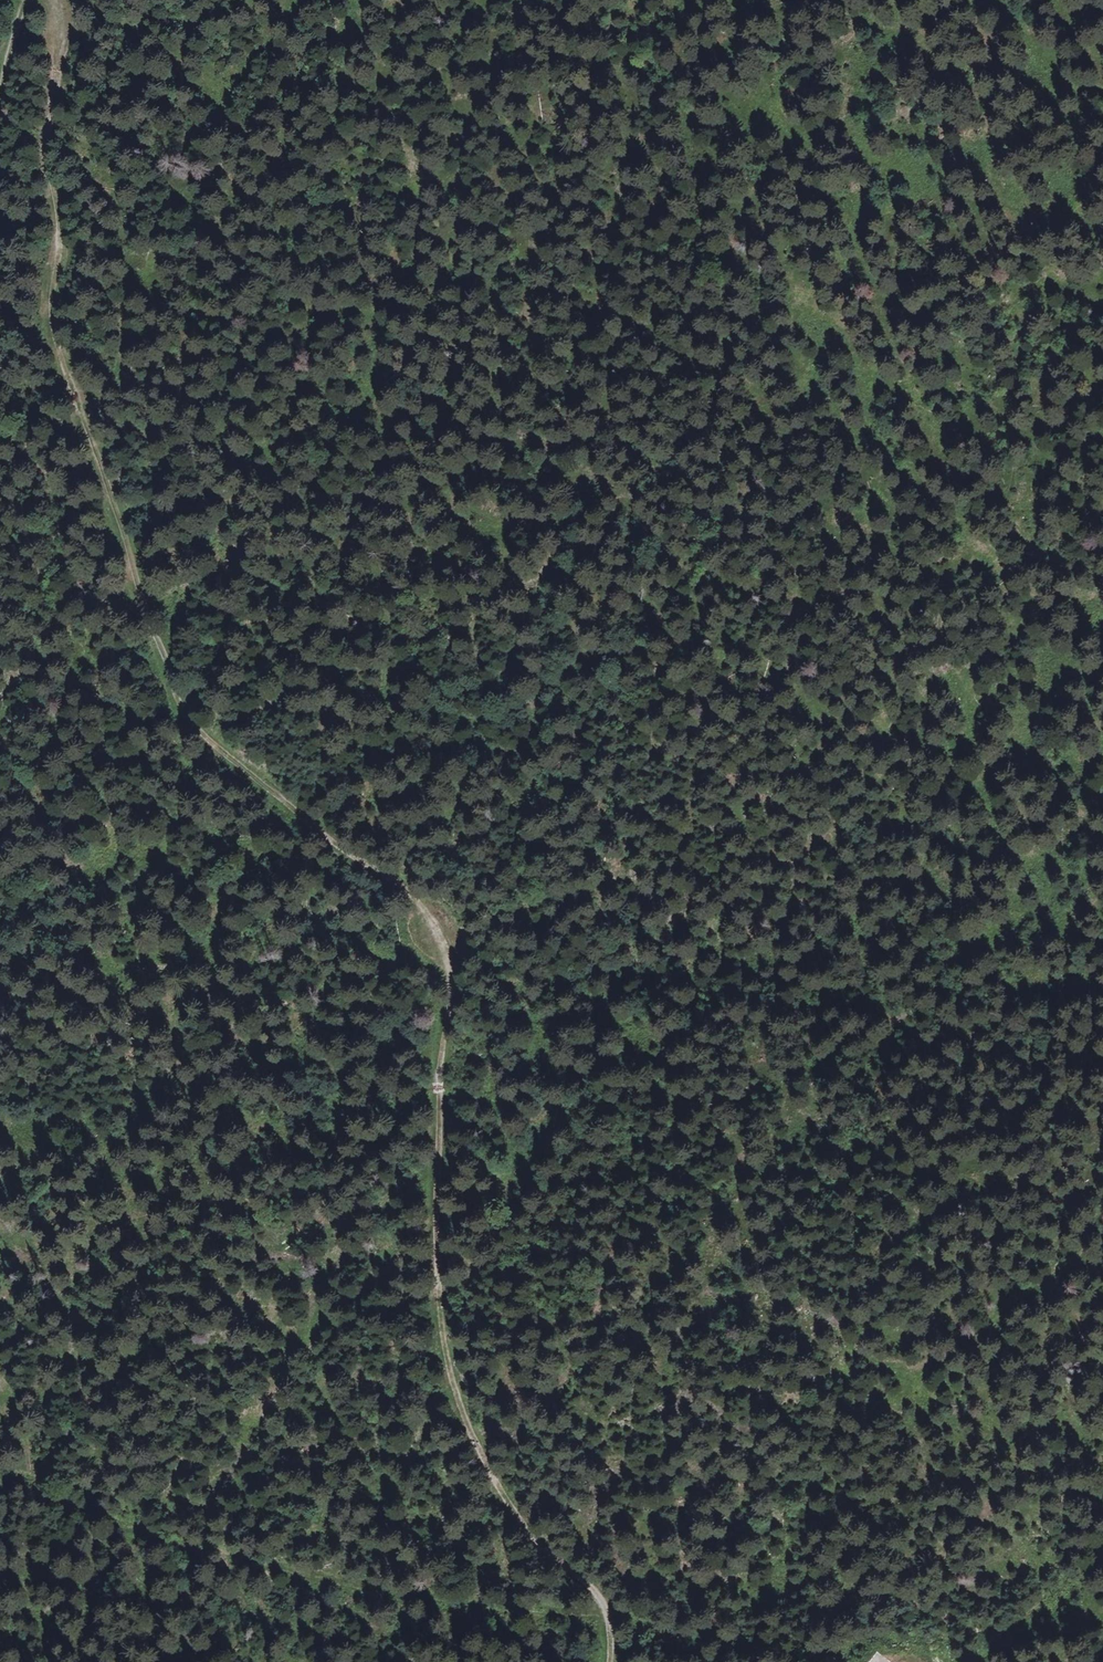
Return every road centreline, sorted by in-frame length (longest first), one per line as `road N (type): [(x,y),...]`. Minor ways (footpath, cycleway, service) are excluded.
road 1 (track): [(610,1661),(602,1601),(541,1544),(496,1484),(450,1370),(437,1203),(439,1075),(452,974),(434,920),(186,719),(53,336),(49,299),(59,242),(48,142),(60,57),(52,0)]

